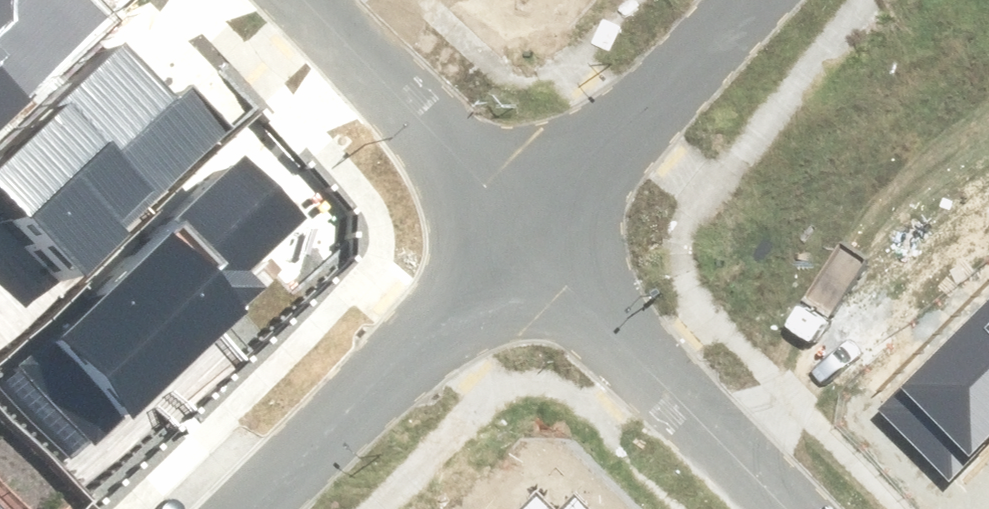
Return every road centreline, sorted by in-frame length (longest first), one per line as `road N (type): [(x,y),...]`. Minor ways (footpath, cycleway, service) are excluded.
road 1 (residential): [(526,233),(247,508)]
road 2 (residential): [(791,508),(526,233)]
road 3 (residential): [(526,233),(297,0)]
road 4 (residential): [(747,0),(526,233)]

